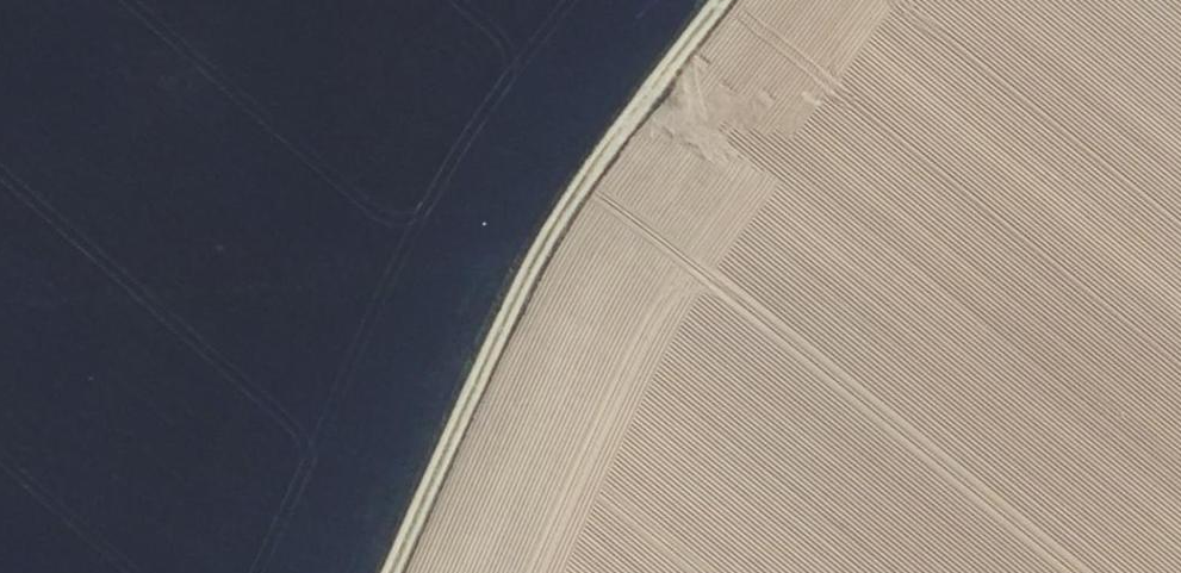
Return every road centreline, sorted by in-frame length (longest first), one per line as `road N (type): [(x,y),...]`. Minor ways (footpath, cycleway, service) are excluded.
road 1 (track): [(390,572),(522,273),(718,0)]

